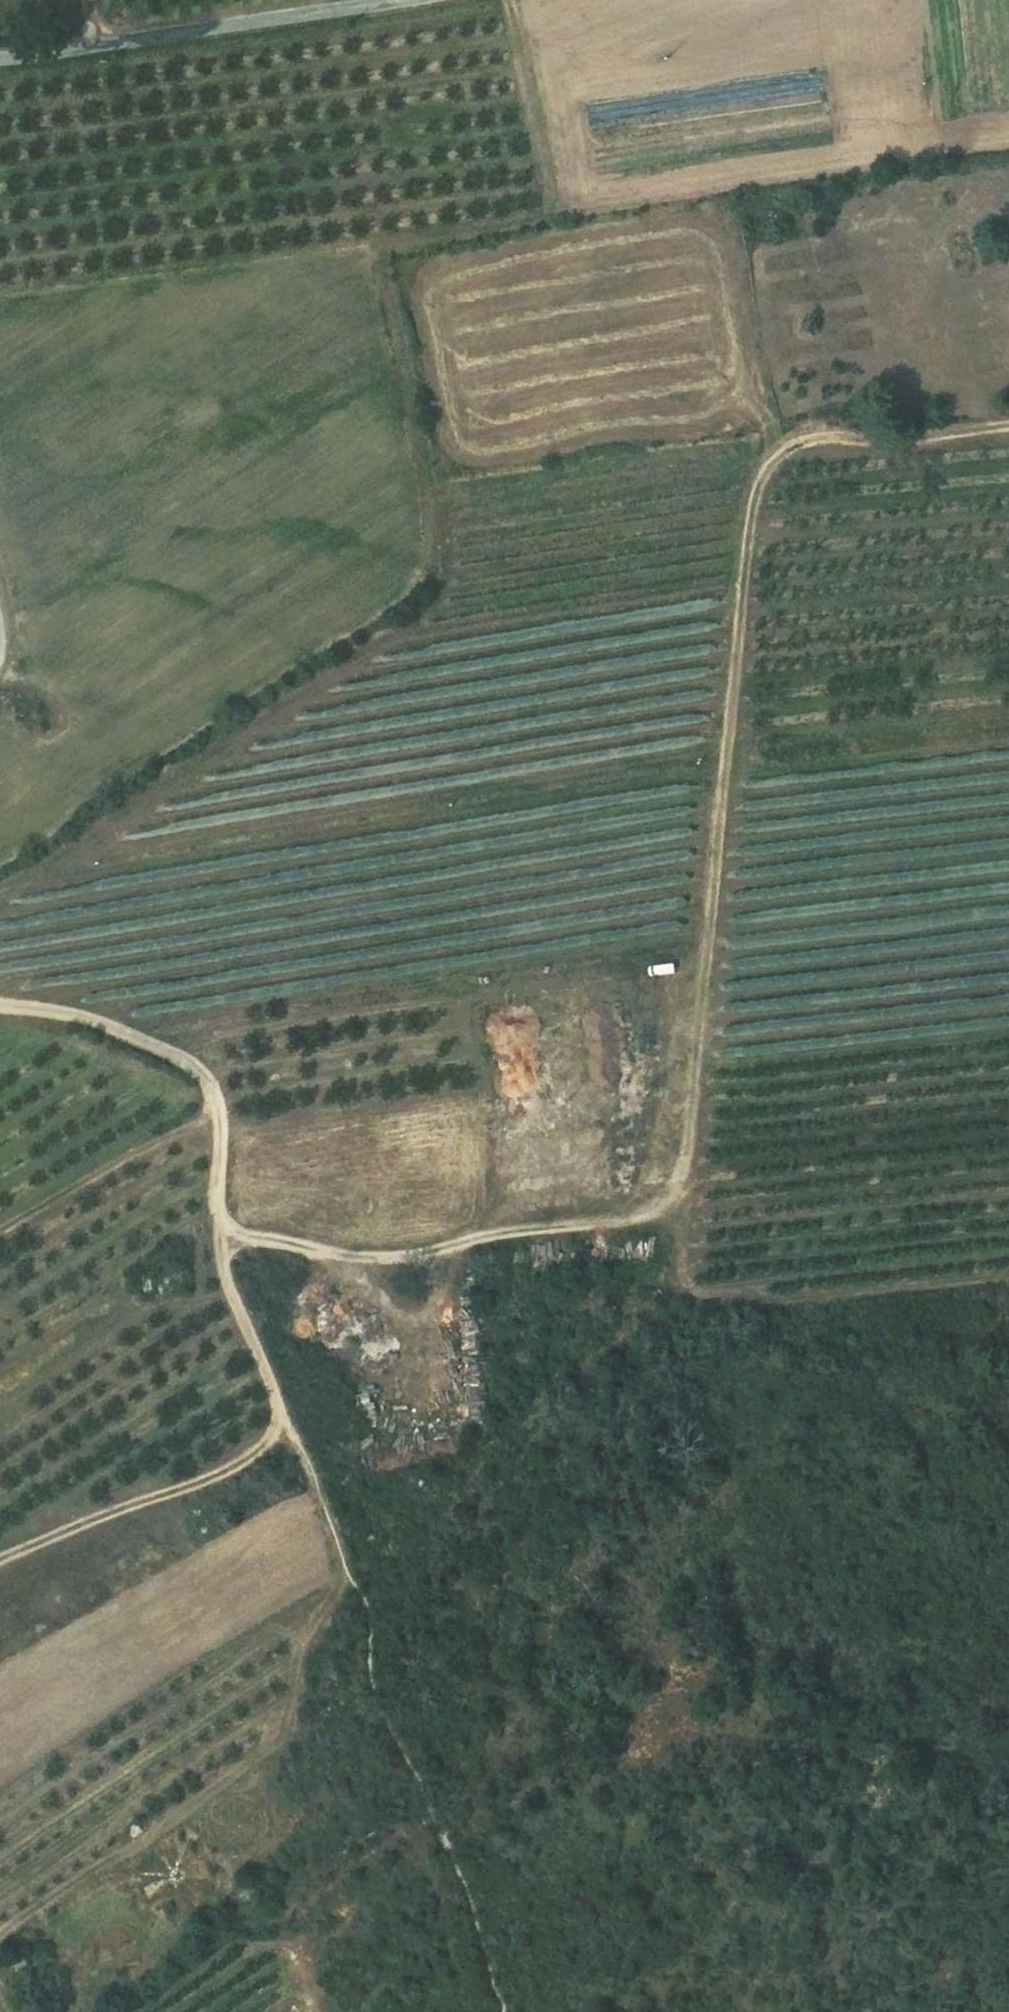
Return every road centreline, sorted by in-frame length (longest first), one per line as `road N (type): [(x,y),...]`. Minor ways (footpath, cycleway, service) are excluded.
road 1 (track): [(0,1007),(120,1033),(198,1078),(222,1148),(219,1270),(234,1326),(263,1371),(355,1610),(494,2011)]
road 2 (unclassified): [(0,59),(97,52),(394,0)]

